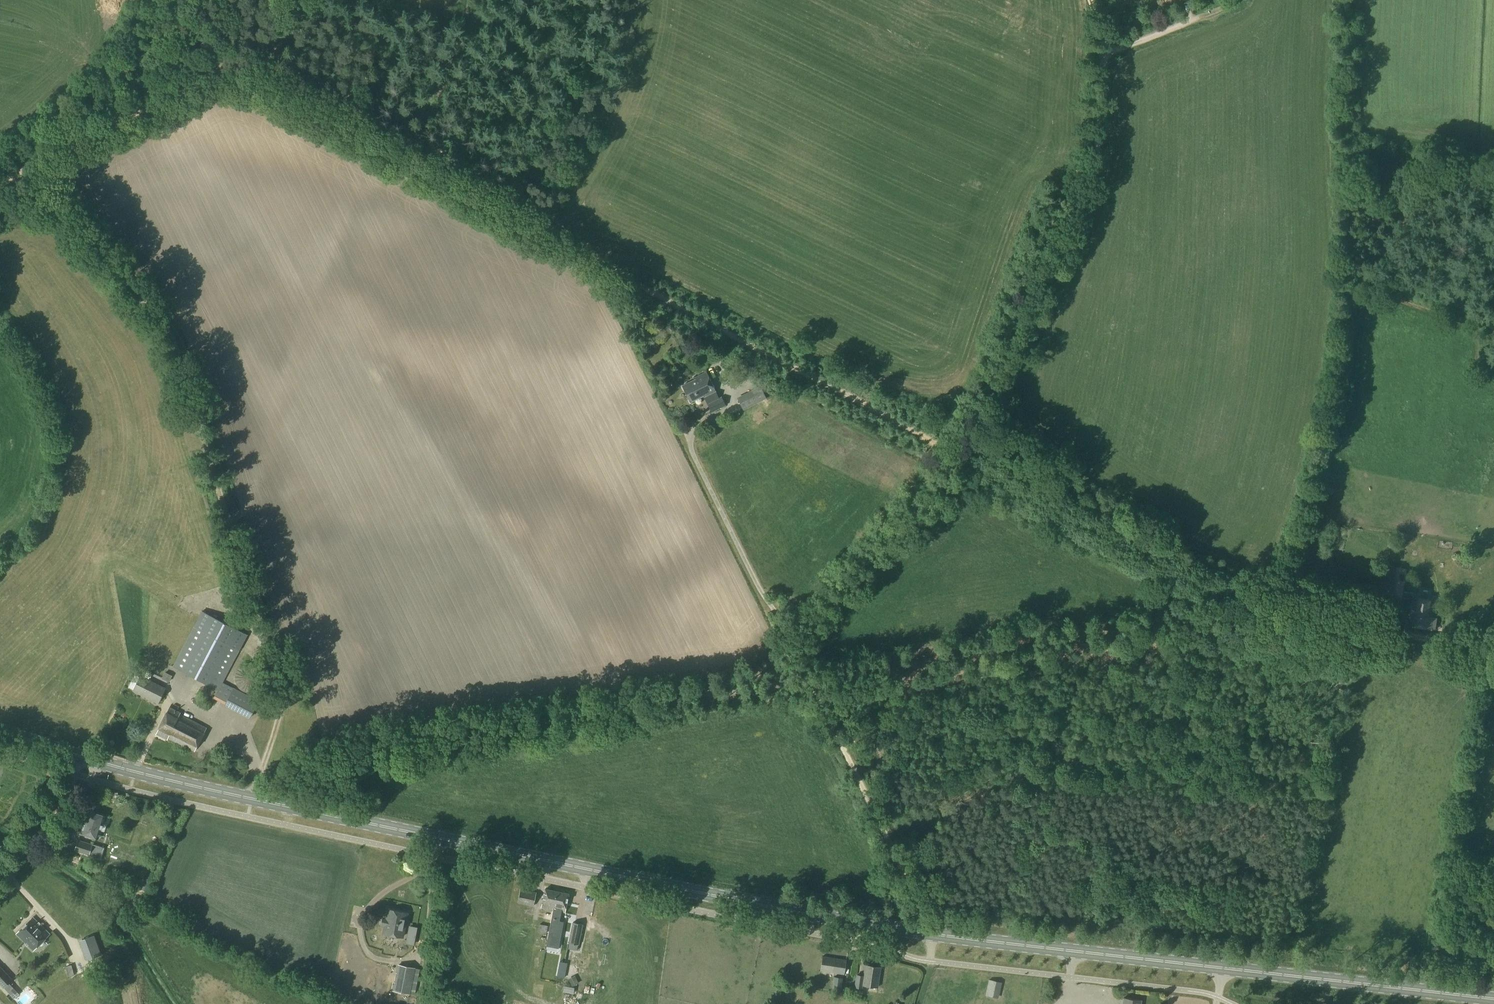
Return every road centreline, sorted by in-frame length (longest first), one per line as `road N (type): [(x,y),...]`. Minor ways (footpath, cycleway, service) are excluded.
road 1 (primary): [(1493,1000),(853,924),(147,777),(0,731)]
road 2 (track): [(958,455),(253,80),(208,82),(0,181)]
road 3 (track): [(249,799),(261,759),(1277,606)]
road 4 (track): [(33,166),(133,278),(187,390),(276,682),(261,759)]
road 5 (track): [(1493,652),(1215,586),(958,455)]
road 6 (track): [(1101,53),(1089,183),(1048,235),(958,455)]
road 7 (track): [(790,643),(931,935)]
road 8 (track): [(958,455),(790,643)]
road 9 (track): [(423,1003),(440,839)]
road 10 (track): [(1231,0),(1101,53)]
road 11 (track): [(76,774),(53,815),(0,877)]

